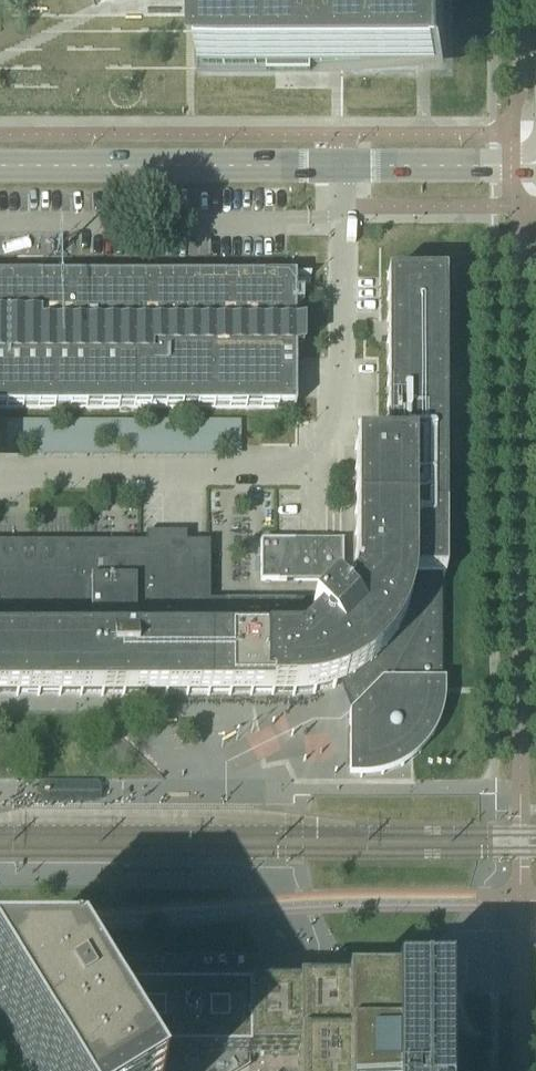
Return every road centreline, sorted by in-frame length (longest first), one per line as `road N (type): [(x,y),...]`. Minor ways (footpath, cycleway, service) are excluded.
road 1 (secondary): [(0,167),(464,168)]

